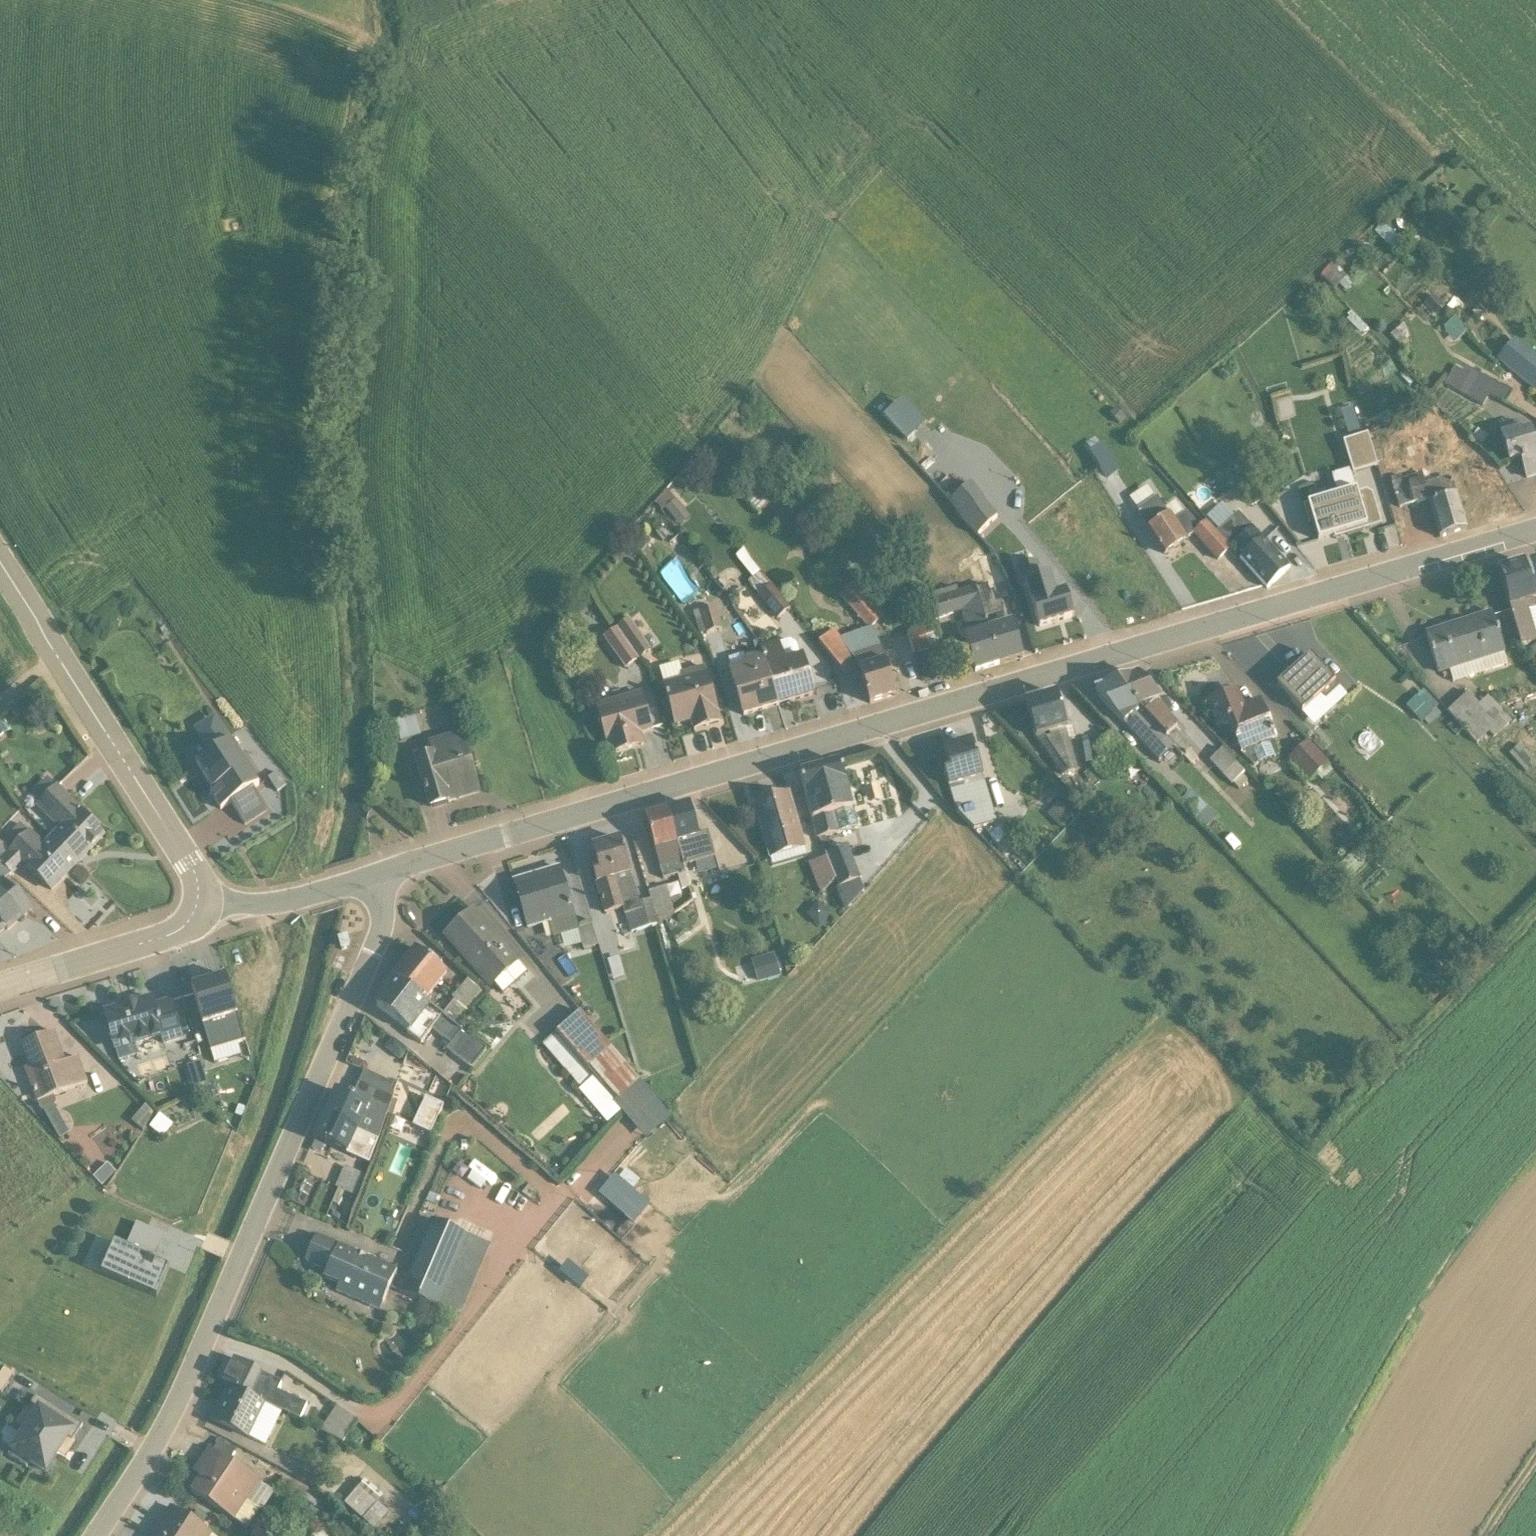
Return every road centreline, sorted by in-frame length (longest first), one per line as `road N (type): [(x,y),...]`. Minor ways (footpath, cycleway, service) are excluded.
road 1 (residential): [(1535,528),(381,874)]
road 2 (residential): [(95,1535),(151,1451),(190,1372),(373,953),(381,874)]
road 3 (tertiary): [(198,903),(188,863),(0,568)]
road 4 (tertiary): [(198,903),(188,923),(0,985)]
road 5 (residential): [(381,874),(293,901),(198,903)]

